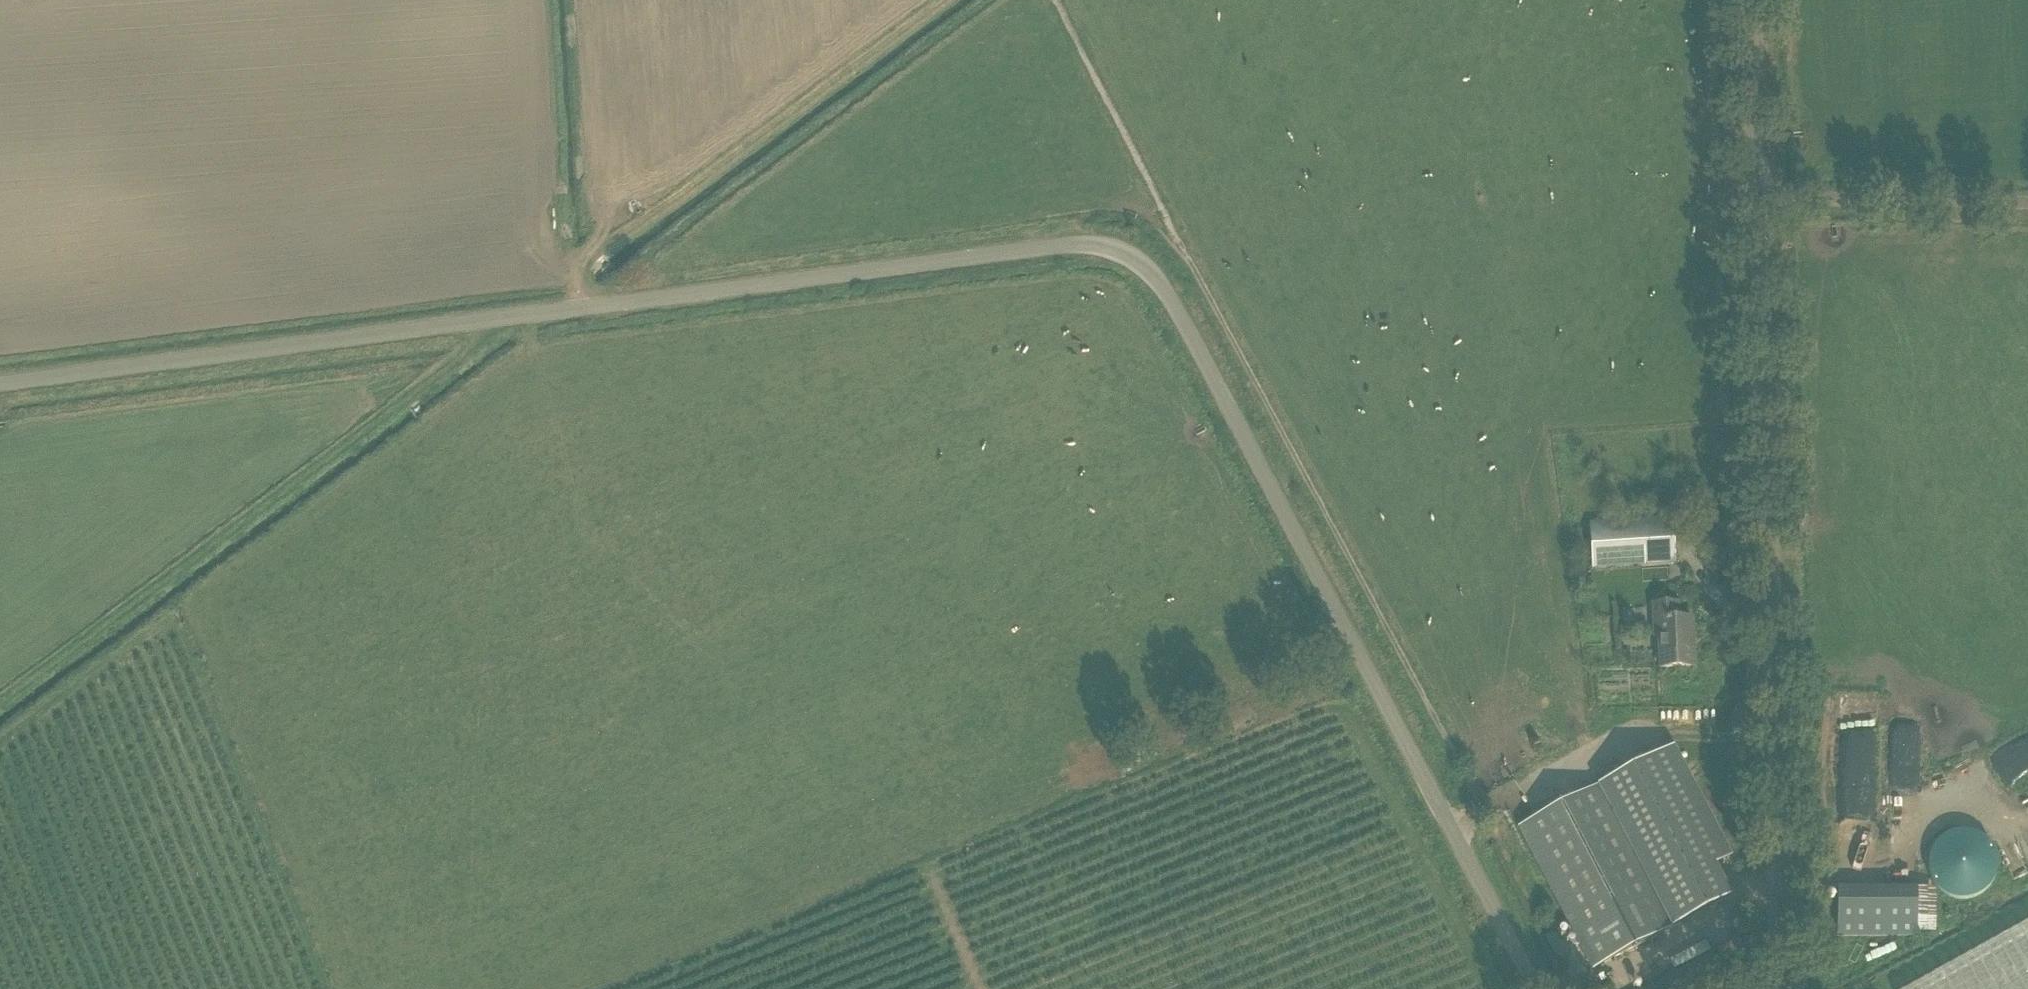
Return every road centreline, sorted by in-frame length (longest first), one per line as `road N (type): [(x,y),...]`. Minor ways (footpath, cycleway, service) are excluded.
road 1 (unclassified): [(1536,988),(1164,301),(1136,266),(1108,248),(1022,245),(0,381)]
road 2 (unclassified): [(1793,988),(1745,0)]
road 3 (track): [(1753,194),(2027,201)]

